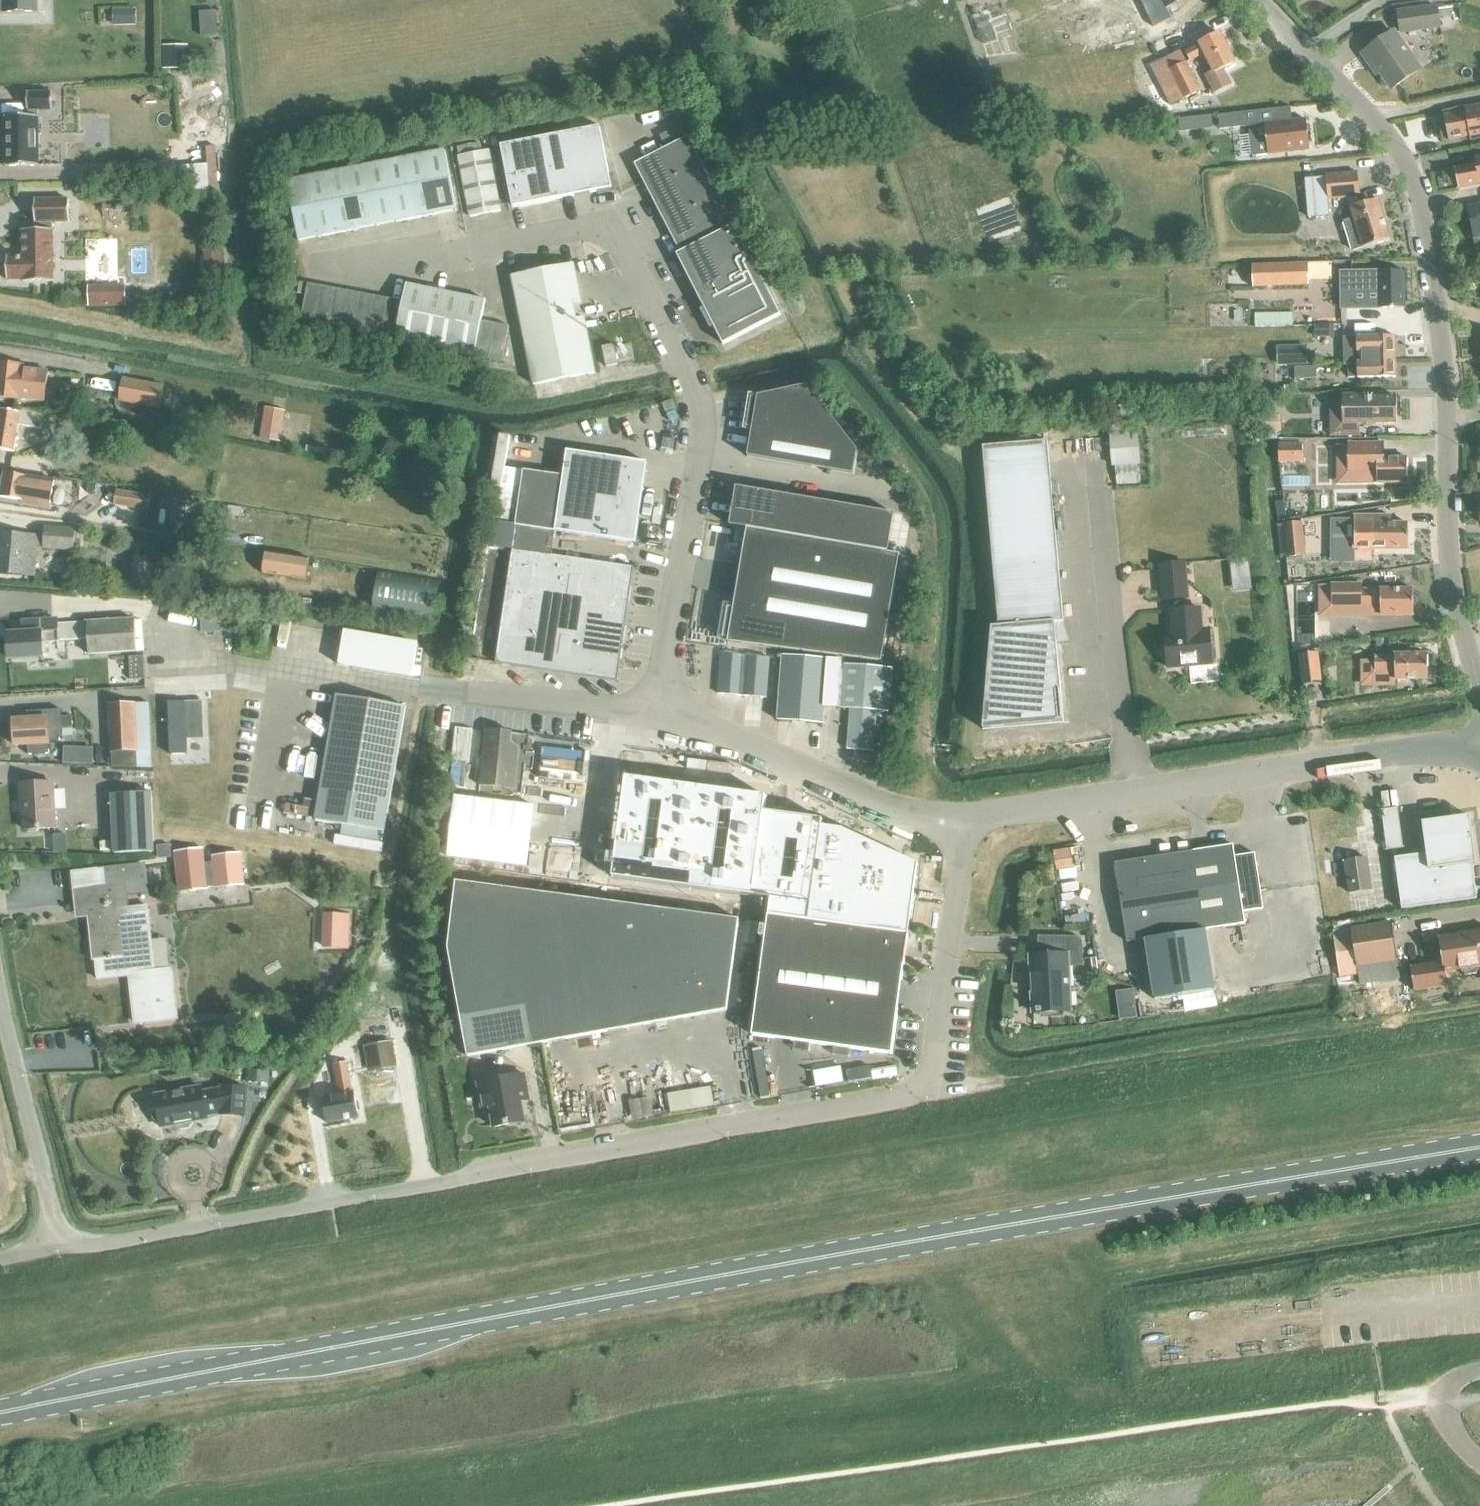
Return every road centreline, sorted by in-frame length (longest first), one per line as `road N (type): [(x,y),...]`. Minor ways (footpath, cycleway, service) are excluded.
road 1 (primary): [(0,1413),(1479,1150)]
road 2 (residential): [(61,1249),(917,1093),(959,816)]
road 3 (residential): [(1479,696),(1448,561),(1446,409),(1417,197),(1376,124),(1258,0)]
road 4 (residential): [(660,704),(708,413),(609,227),(468,247)]
road 5 (residential): [(959,816),(1479,743)]
road 6 (residential): [(959,816),(853,795),(660,704)]
road 7 (unclassified): [(61,1249),(0,999)]
road 8 (residential): [(660,704),(468,687)]

